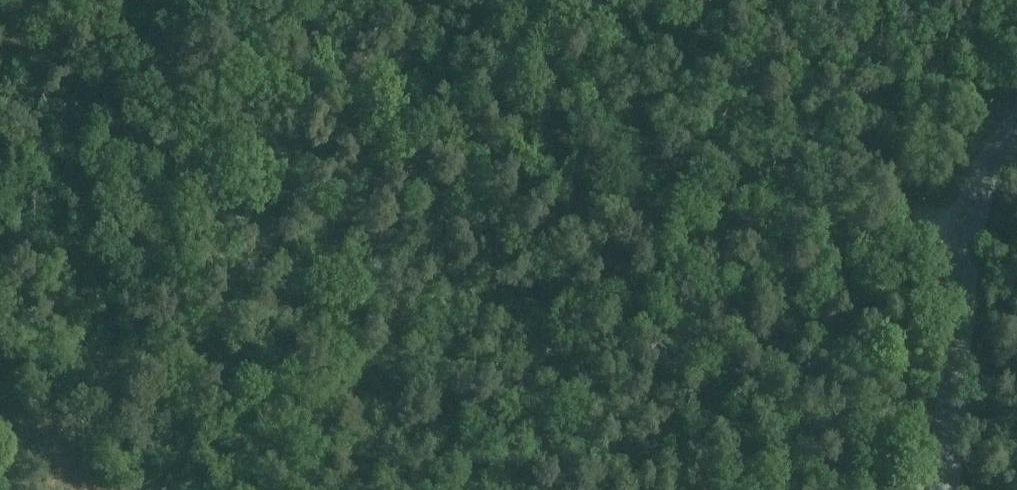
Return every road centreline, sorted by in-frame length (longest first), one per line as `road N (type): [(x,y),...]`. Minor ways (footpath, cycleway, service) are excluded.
road 1 (unclassified): [(943,489),(969,211),(1016,132)]
road 2 (track): [(982,0),(973,142),(980,183)]

